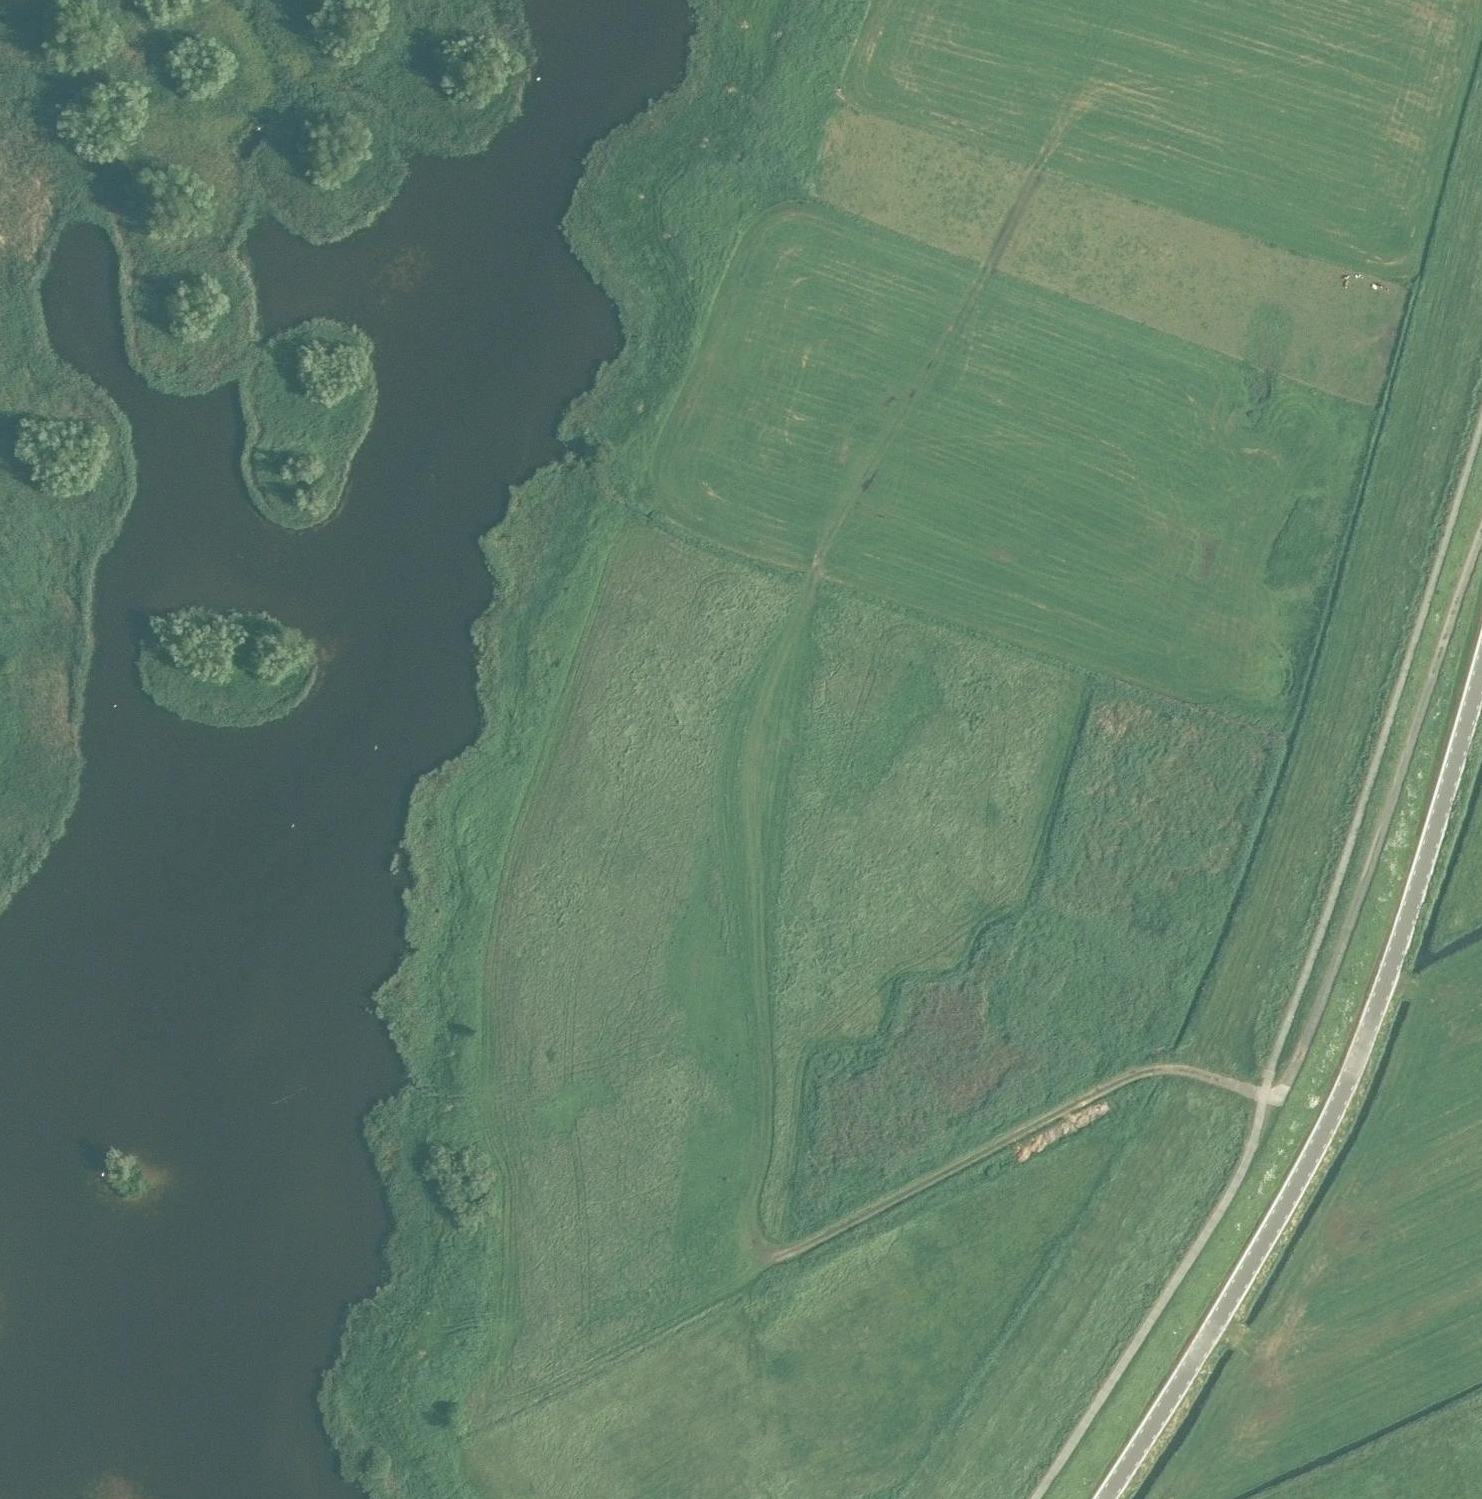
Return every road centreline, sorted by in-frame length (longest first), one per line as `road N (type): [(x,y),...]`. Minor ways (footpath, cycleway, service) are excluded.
road 1 (unclassified): [(1103,1498),(1179,1383),(1381,1013),(1481,668)]
road 2 (unclassified): [(1263,1093),(1281,1095),(1314,1015),(1481,536)]

